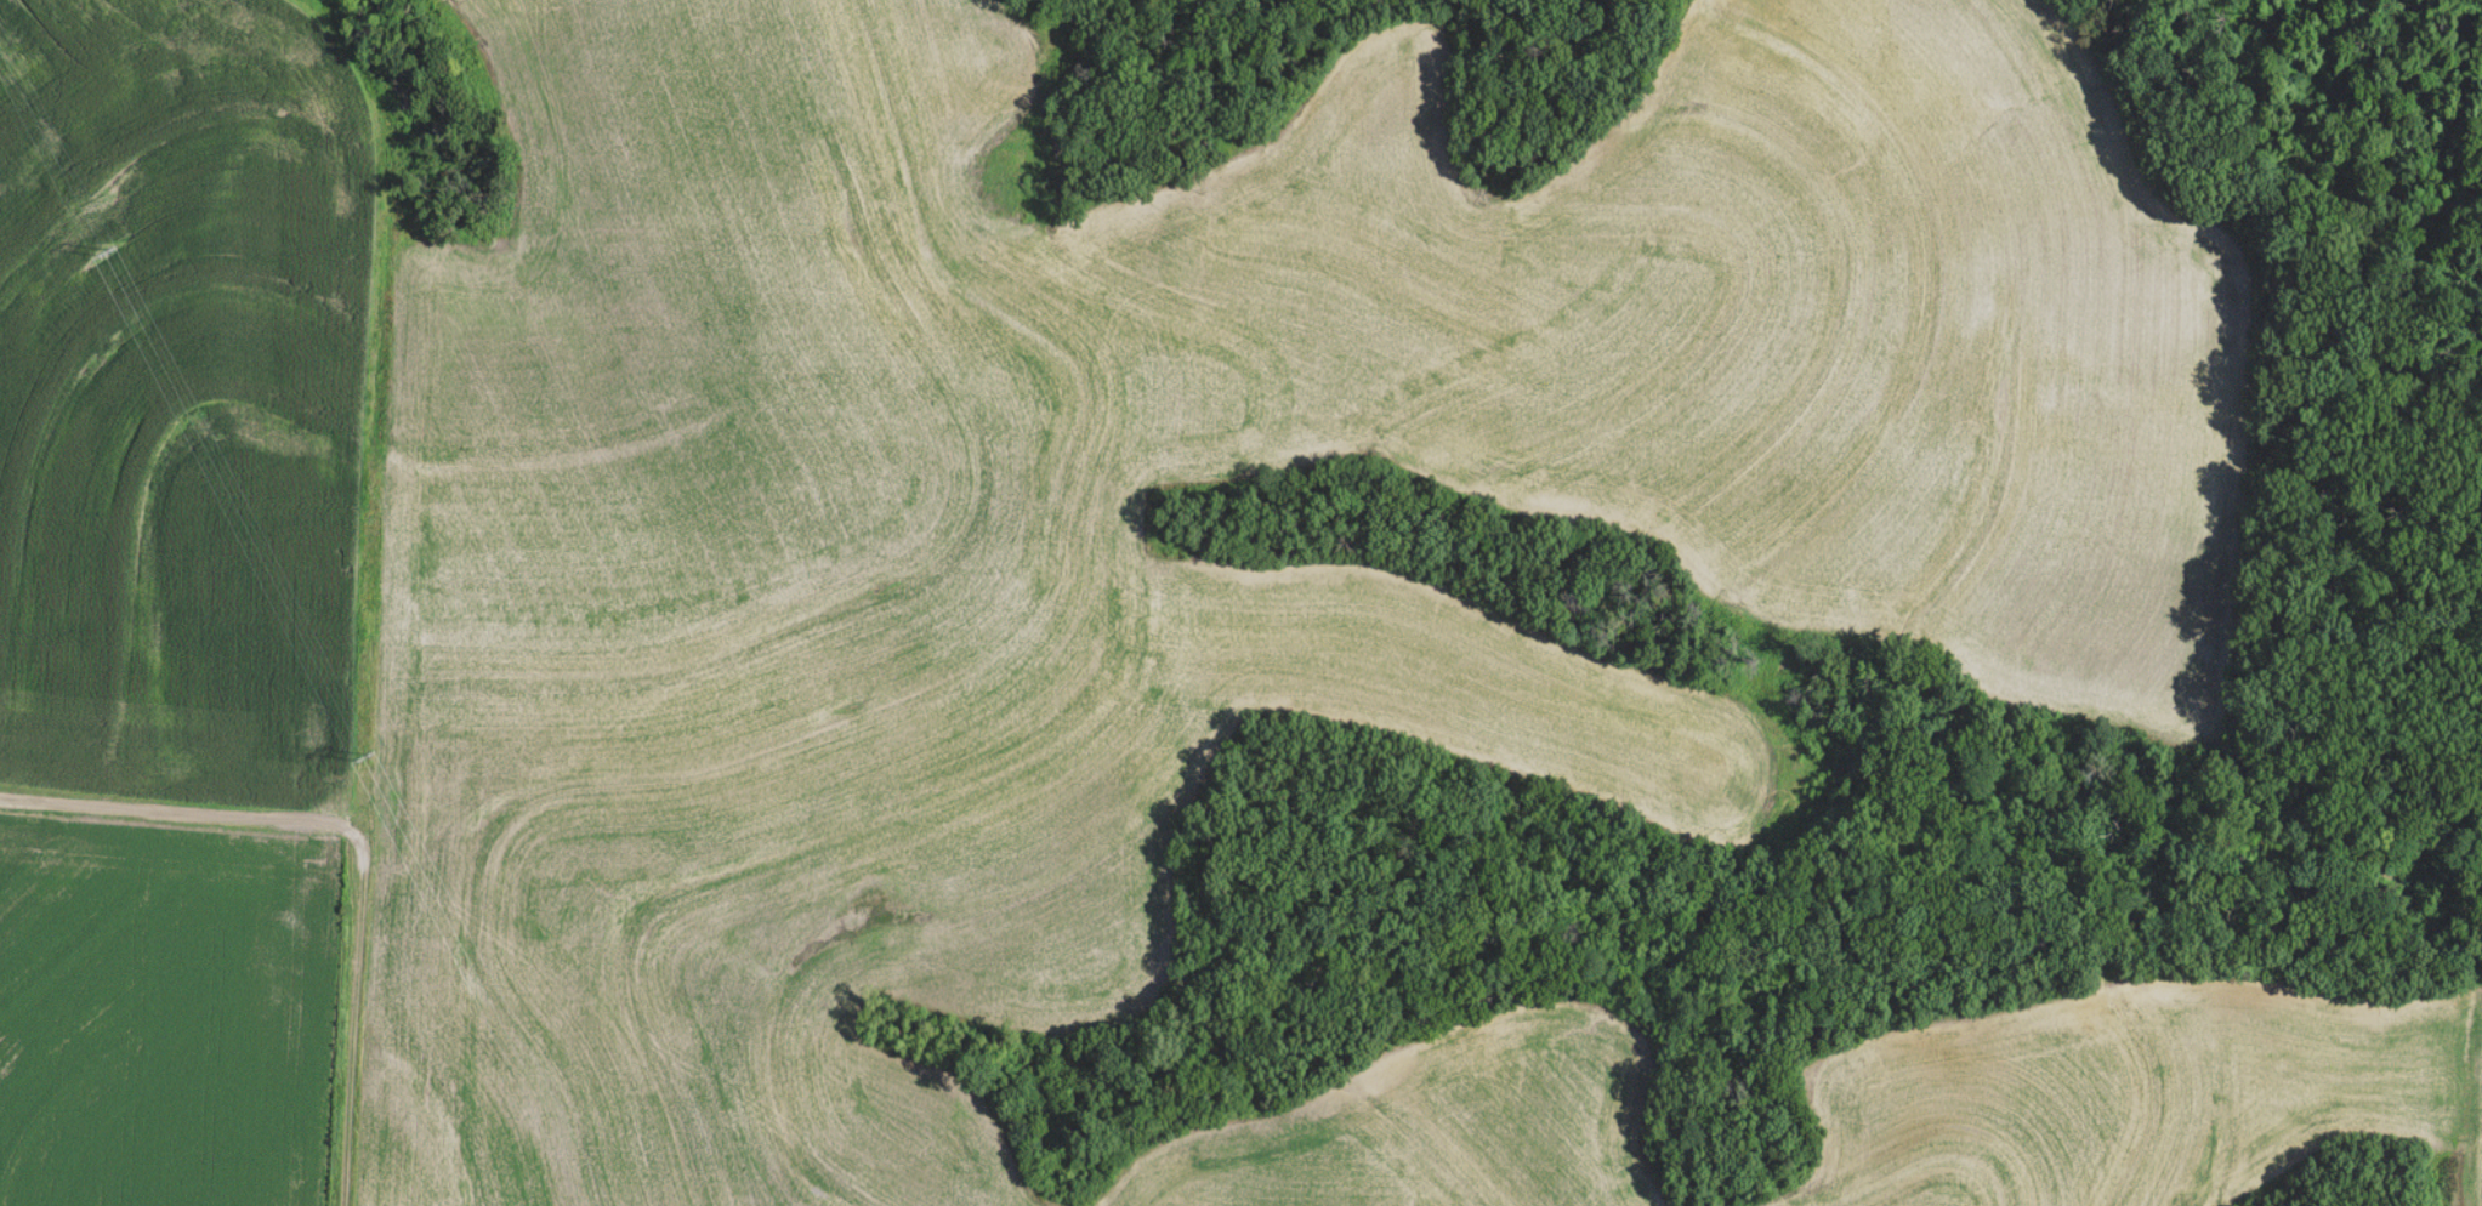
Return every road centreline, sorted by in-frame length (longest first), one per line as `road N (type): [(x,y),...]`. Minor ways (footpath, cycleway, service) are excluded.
road 1 (track): [(0,801),(240,818)]

